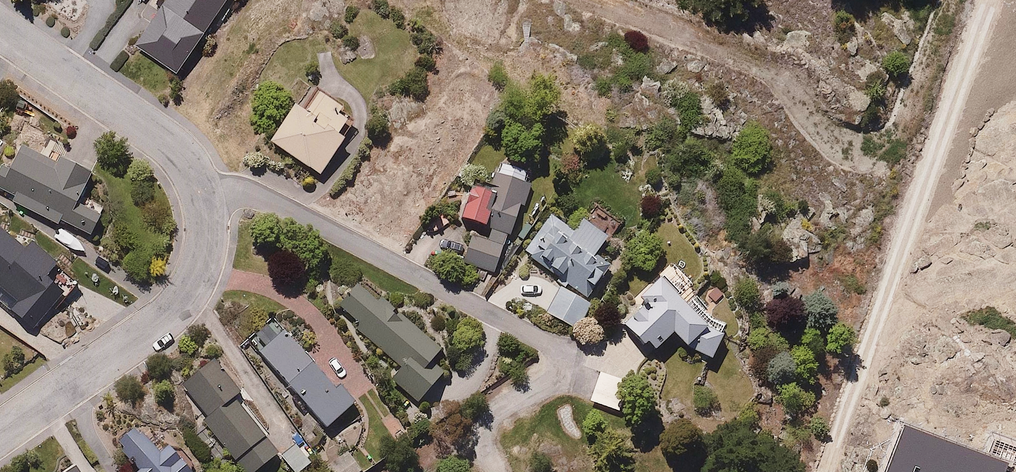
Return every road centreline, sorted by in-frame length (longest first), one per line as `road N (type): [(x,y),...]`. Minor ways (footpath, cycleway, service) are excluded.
road 1 (residential): [(0,434),(154,327),(186,296),(205,225),(197,180),(179,160),(0,31)]

